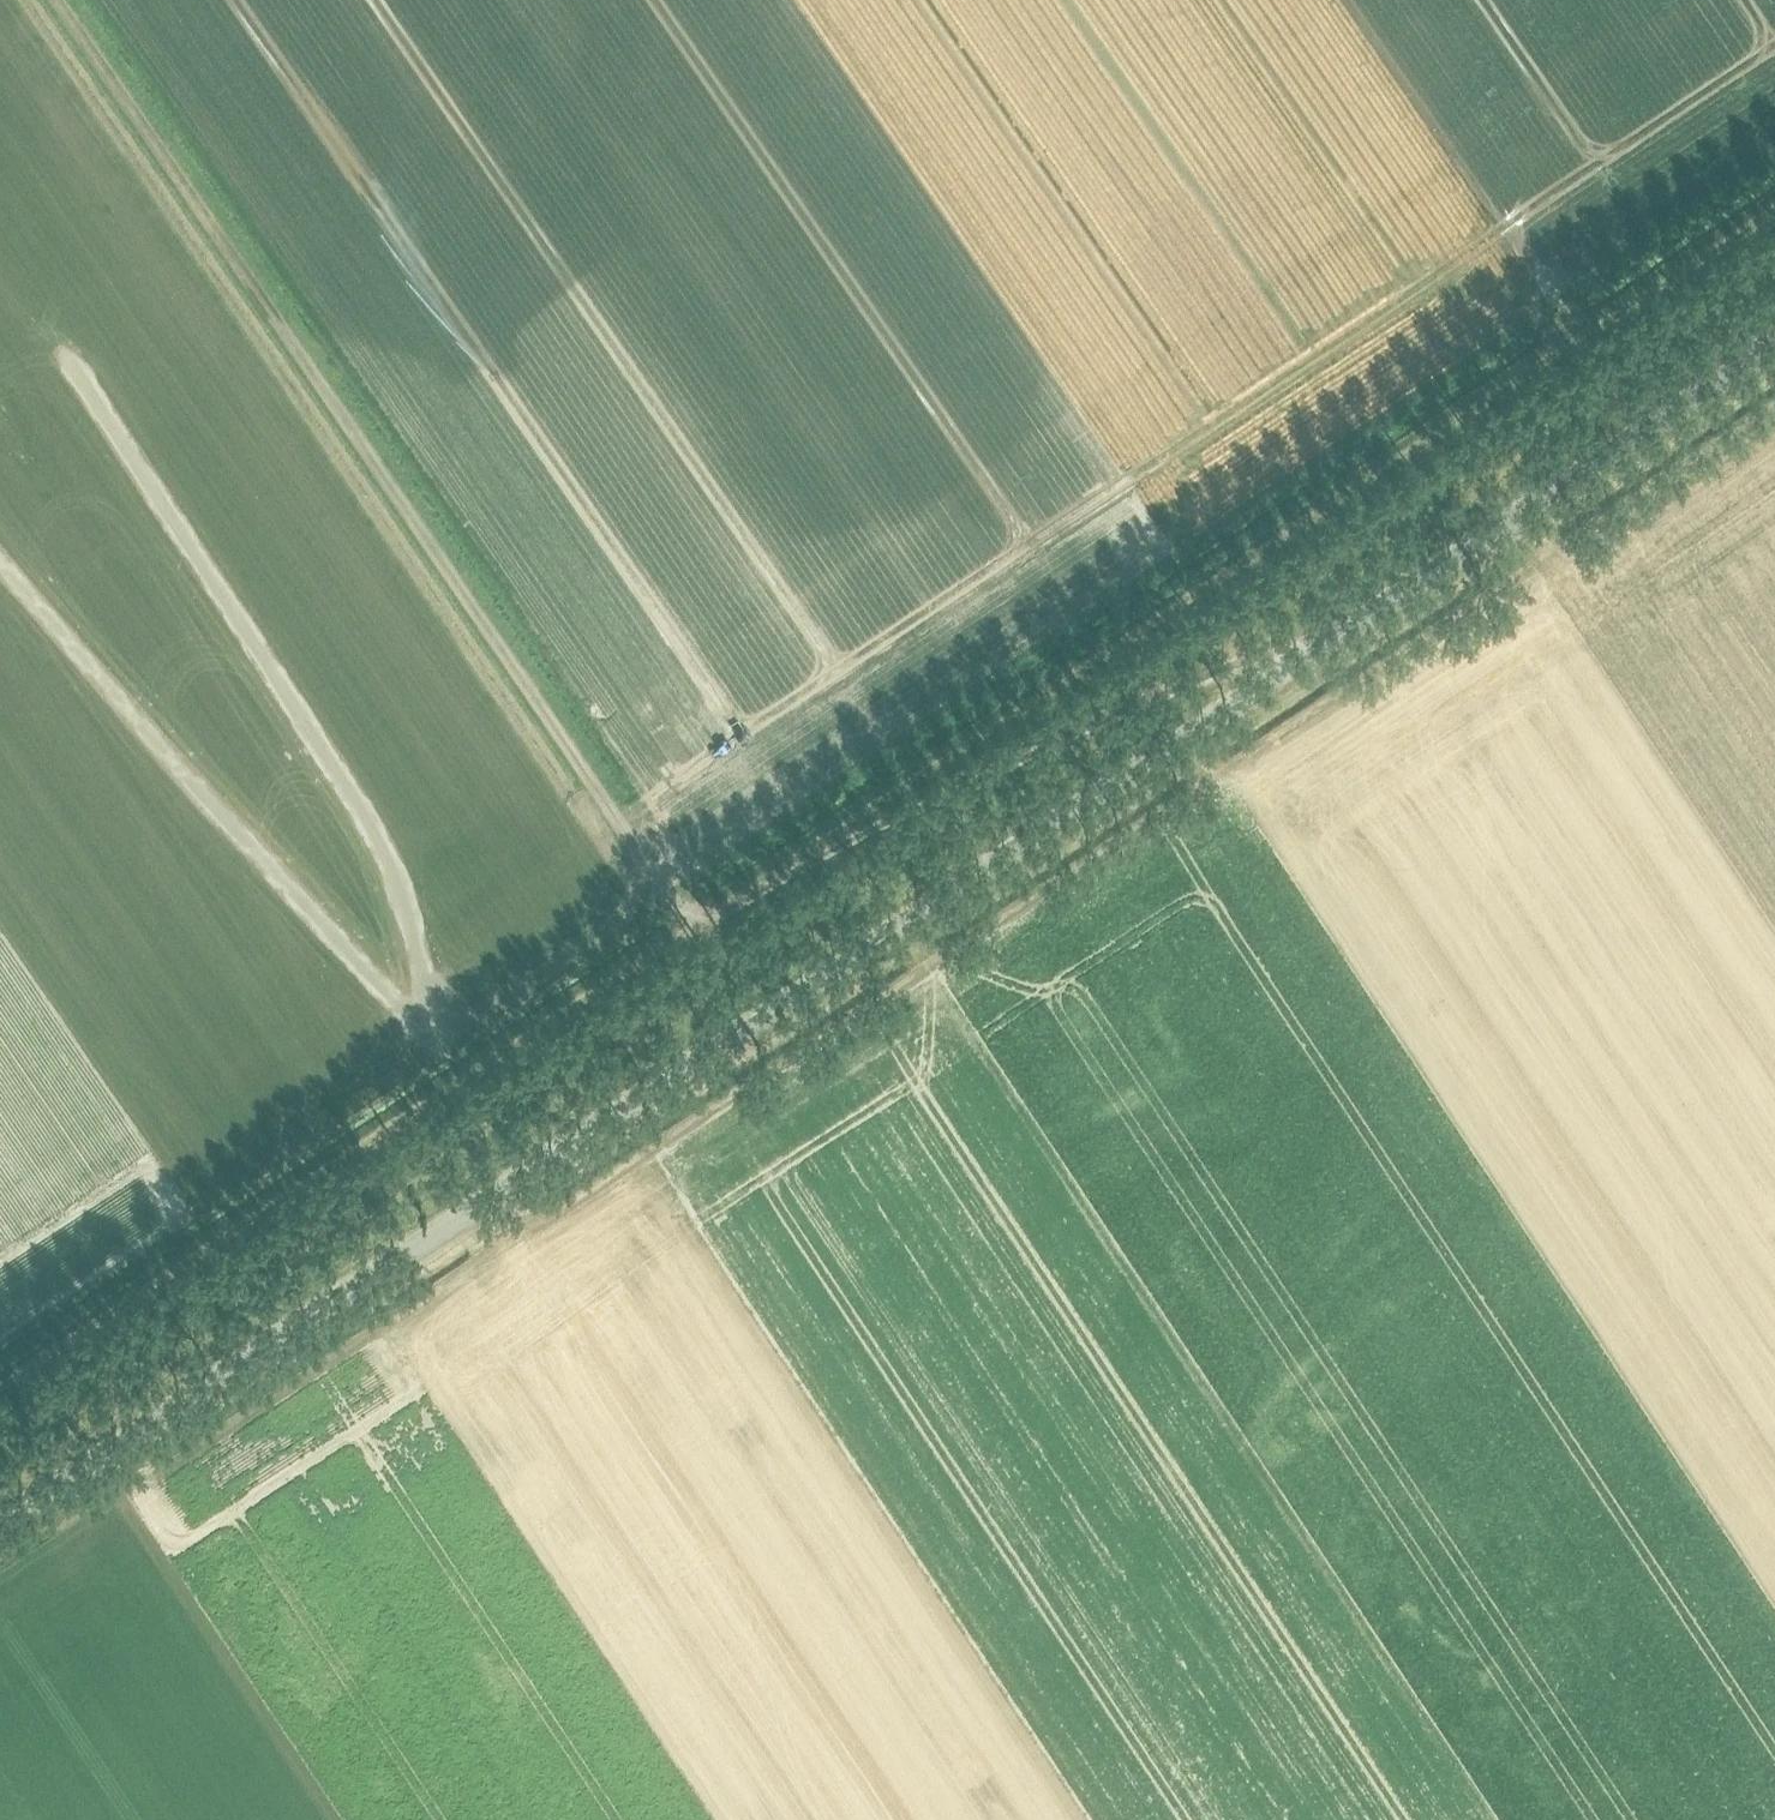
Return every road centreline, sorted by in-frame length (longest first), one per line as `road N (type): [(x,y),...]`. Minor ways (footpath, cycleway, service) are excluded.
road 1 (unclassified): [(0,1526),(1774,345)]
road 2 (track): [(57,0),(660,886),(689,913),(732,909),(900,814),(1243,663),(1267,658),(1284,672)]

